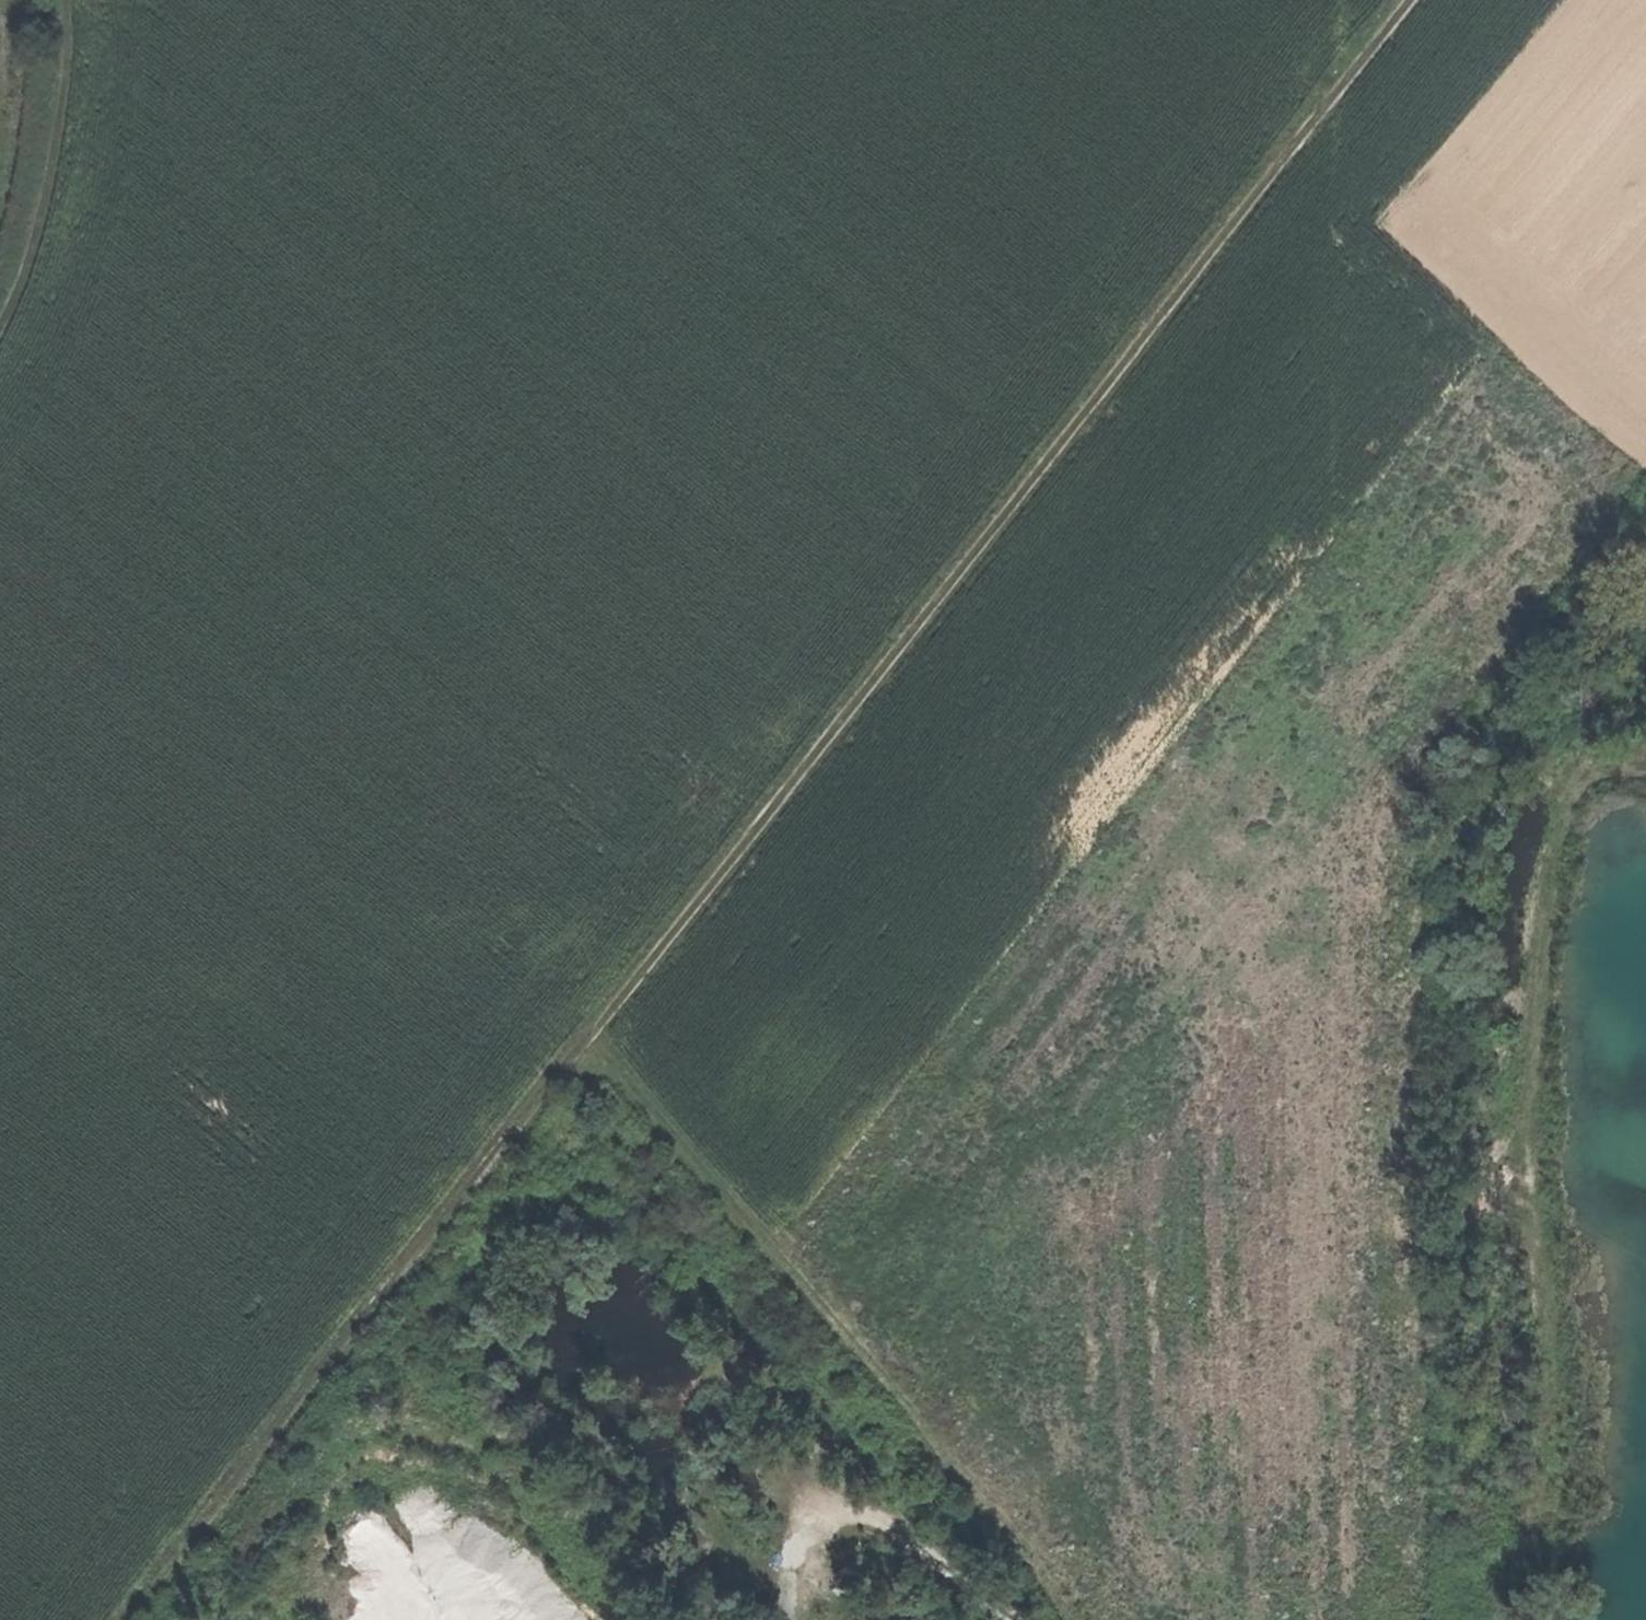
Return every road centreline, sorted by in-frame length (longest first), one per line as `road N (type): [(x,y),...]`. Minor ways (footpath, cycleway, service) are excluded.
road 1 (track): [(138,1619),(594,1041),(1072,1619)]
road 2 (track): [(594,1041),(1419,0)]
road 3 (track): [(62,0),(60,146),(35,258),(0,334)]

